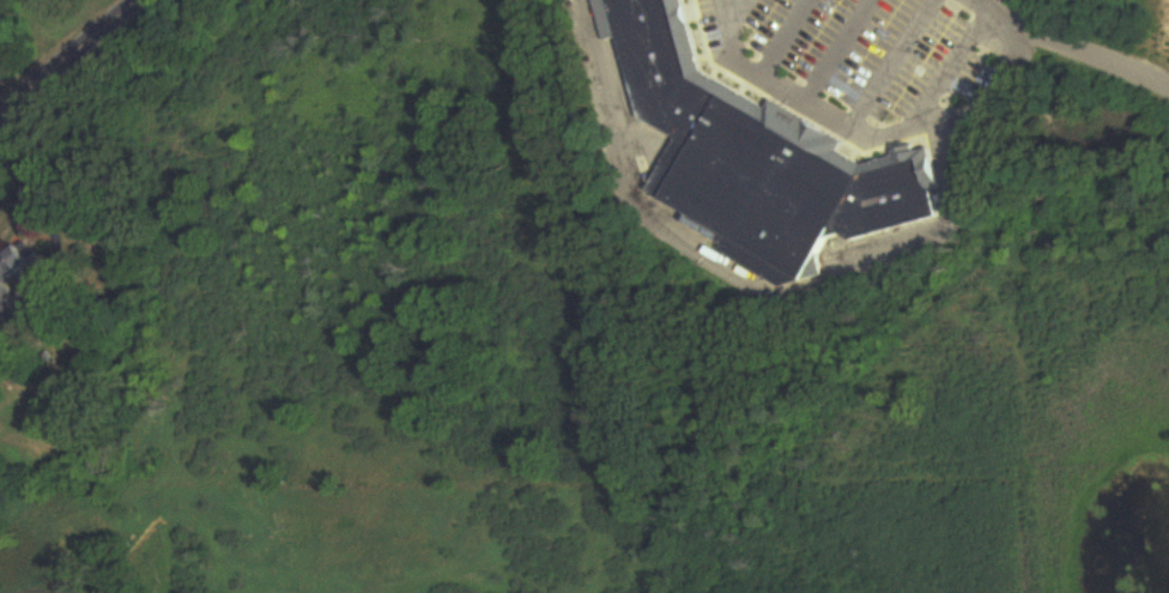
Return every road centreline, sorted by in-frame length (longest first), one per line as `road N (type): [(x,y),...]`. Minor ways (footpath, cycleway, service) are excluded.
road 1 (secondary): [(147,0),(0,123)]

